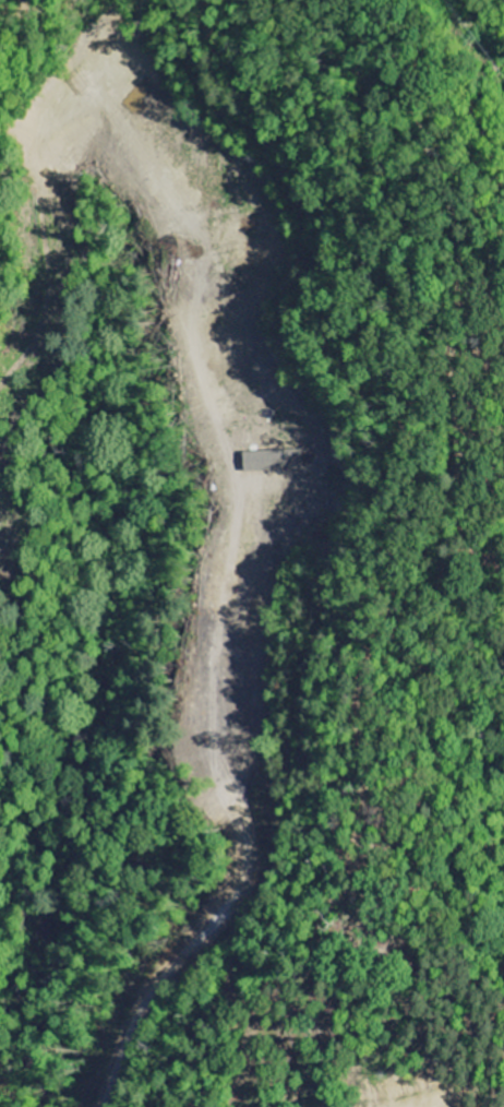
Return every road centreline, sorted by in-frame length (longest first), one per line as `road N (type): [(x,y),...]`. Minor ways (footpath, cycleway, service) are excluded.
road 1 (residential): [(70,1106),(79,1074),(139,986),(180,933),(221,907),(249,864),(243,844)]

